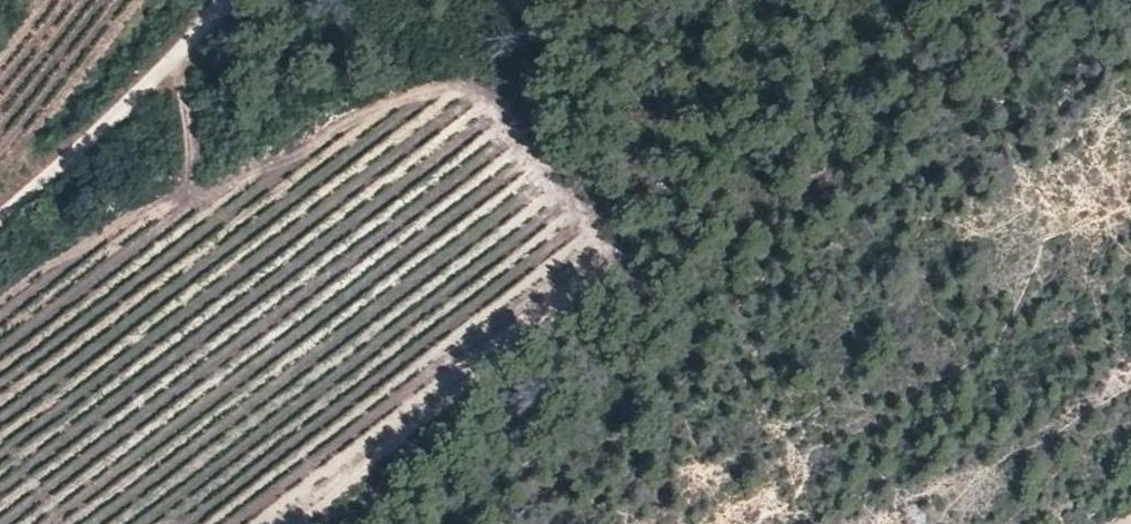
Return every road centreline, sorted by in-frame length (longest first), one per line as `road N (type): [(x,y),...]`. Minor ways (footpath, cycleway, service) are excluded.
road 1 (track): [(0,232),(201,36),(227,0)]

